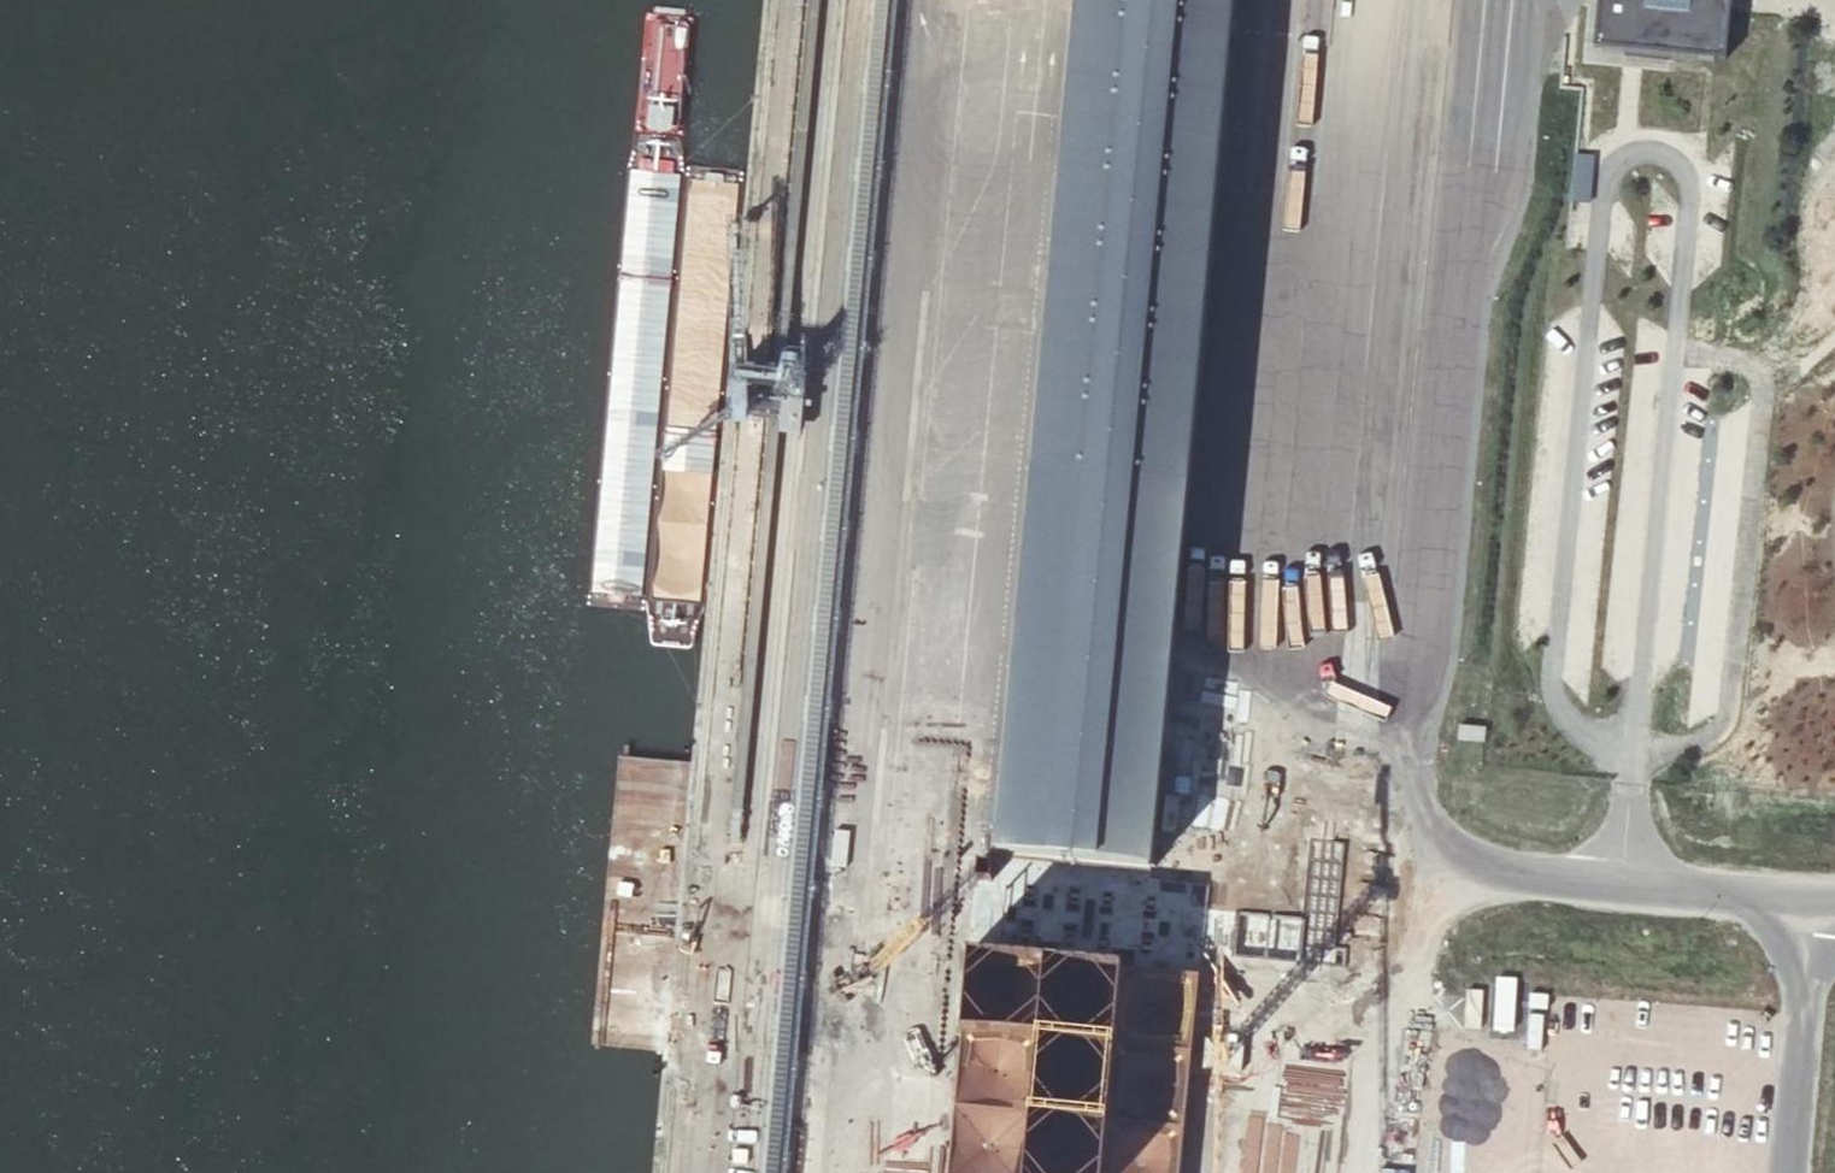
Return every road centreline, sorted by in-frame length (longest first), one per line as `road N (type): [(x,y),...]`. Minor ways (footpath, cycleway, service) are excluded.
road 1 (unclassified): [(1476,0),(1411,762),(1414,872)]
road 2 (unclassified): [(1414,872),(1810,903)]
road 3 (unclassified): [(1414,872),(1359,1172)]
road 4 (unclassified): [(1810,903),(1785,1172)]

